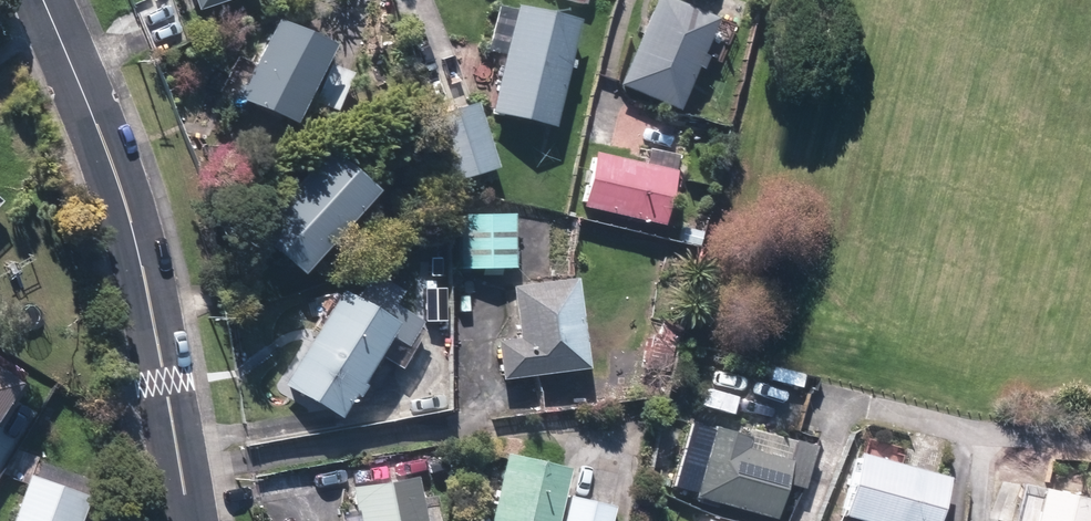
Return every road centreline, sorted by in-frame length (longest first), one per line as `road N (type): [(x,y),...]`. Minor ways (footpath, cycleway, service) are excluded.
road 1 (residential): [(186,520),(135,240),(84,84),(44,0)]

